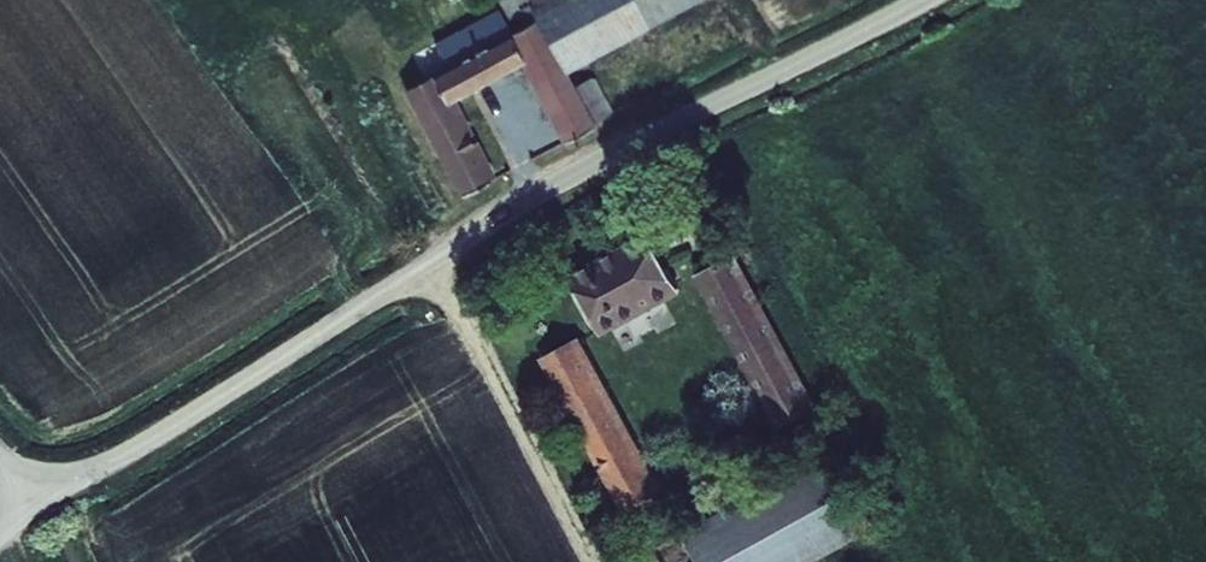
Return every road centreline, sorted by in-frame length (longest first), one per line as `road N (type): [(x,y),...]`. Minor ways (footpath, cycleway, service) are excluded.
road 1 (unclassified): [(921,0),(530,199),(156,438),(26,507)]
road 2 (track): [(434,258),(589,561)]

